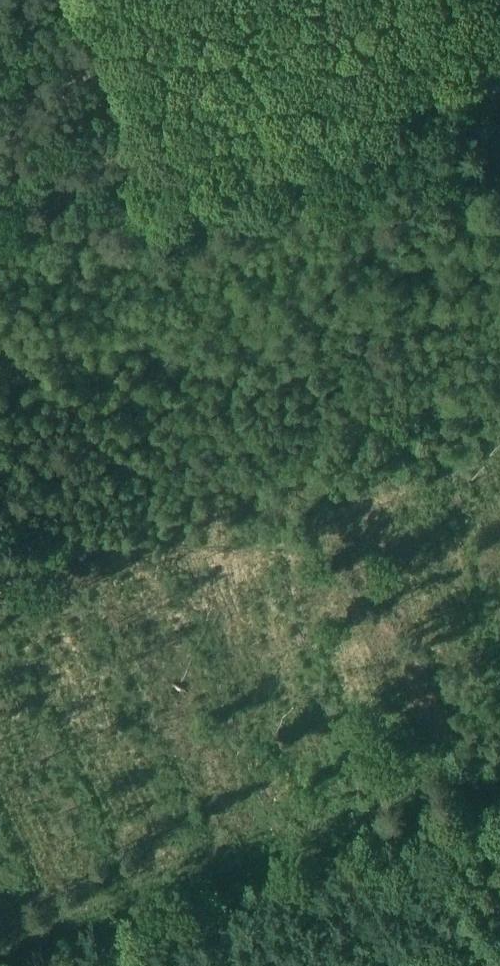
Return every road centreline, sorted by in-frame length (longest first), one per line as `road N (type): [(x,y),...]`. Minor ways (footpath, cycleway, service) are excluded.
road 1 (track): [(499,766),(0,965)]
road 2 (track): [(499,43),(347,130),(160,151),(0,154)]

